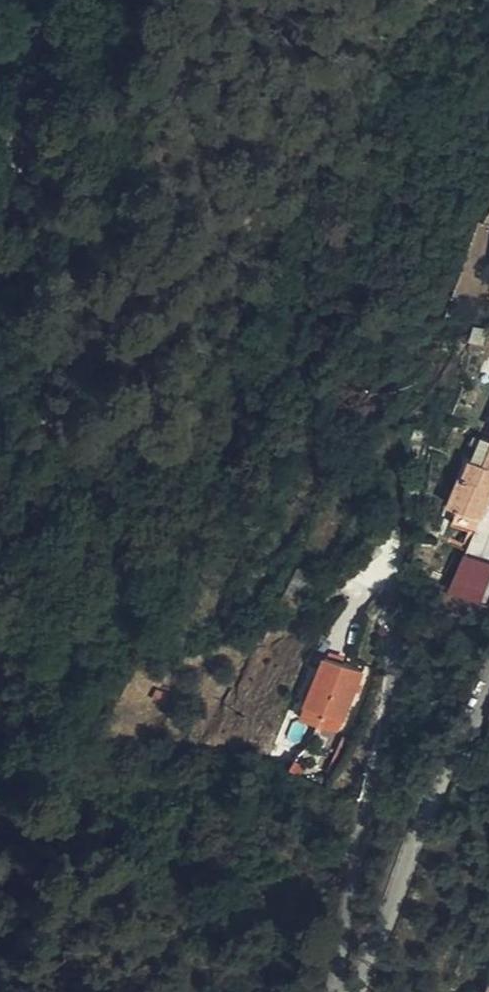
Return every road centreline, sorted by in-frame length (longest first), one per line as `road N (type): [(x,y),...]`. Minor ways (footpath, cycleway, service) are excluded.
road 1 (unclassified): [(339,991),(378,940),(488,688)]

